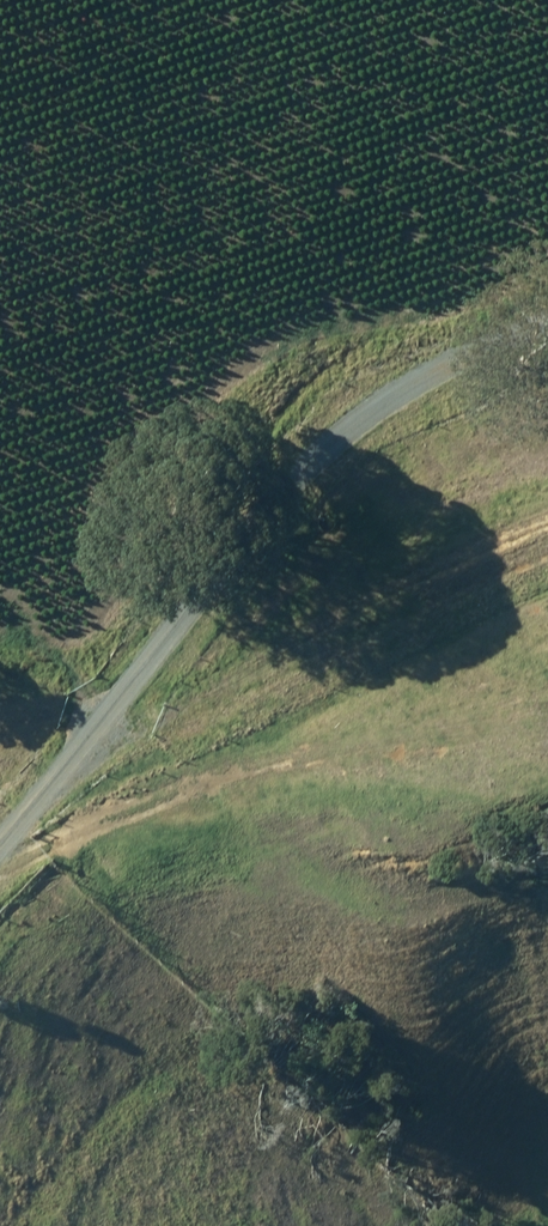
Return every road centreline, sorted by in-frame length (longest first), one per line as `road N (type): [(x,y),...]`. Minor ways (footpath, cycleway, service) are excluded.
road 1 (track): [(89,757),(289,480),(390,398),(547,324)]
road 2 (track): [(547,539),(89,757),(0,846)]

